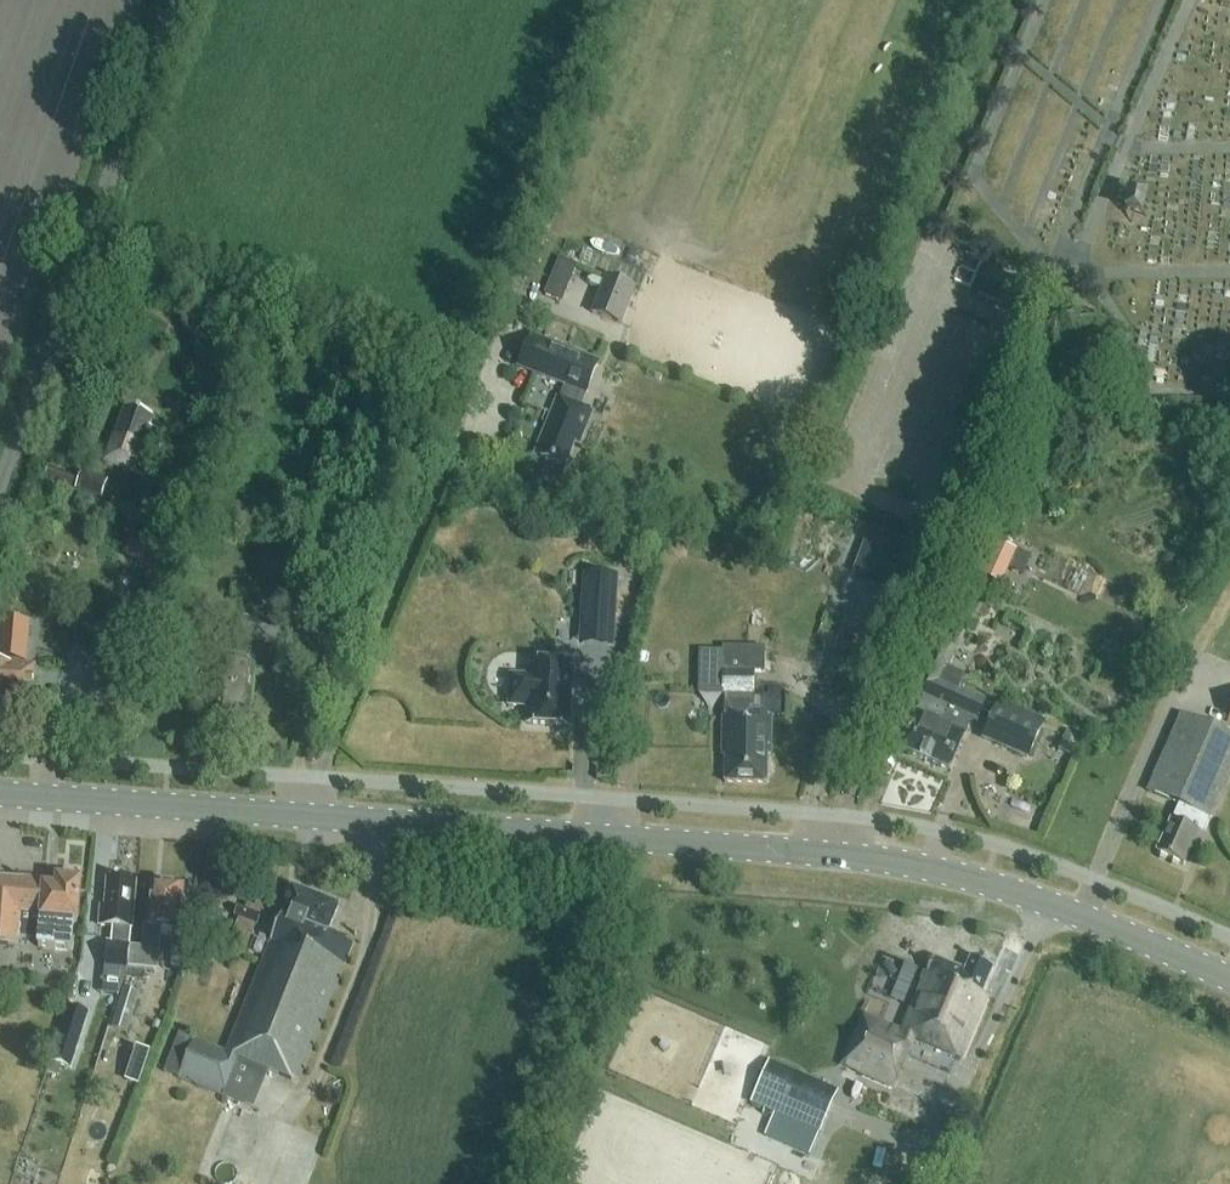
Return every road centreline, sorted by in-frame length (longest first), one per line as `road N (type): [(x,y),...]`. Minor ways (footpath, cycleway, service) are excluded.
road 1 (tertiary): [(818,852),(0,793)]
road 2 (track): [(304,813),(507,327)]
road 3 (unclassified): [(818,852),(1026,376)]
road 4 (unclassified): [(0,481),(176,0)]
road 5 (tertiary): [(1229,978),(1012,889),(924,865),(818,852)]
road 6 (unclassified): [(1026,376),(1039,328),(1055,322),(1071,338),(1081,387),(1052,398)]

